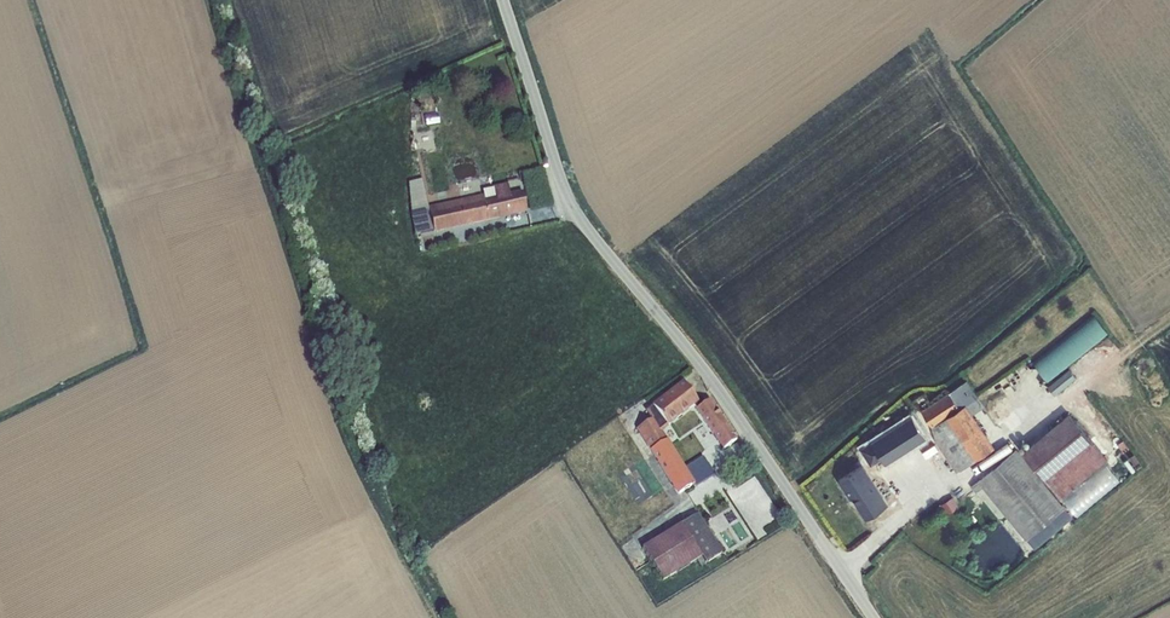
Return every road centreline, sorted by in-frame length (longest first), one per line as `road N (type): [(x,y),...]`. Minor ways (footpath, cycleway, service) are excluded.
road 1 (unclassified): [(506,0),(576,212),(698,362),(876,617)]
road 2 (track): [(434,617),(370,486),(212,0)]

